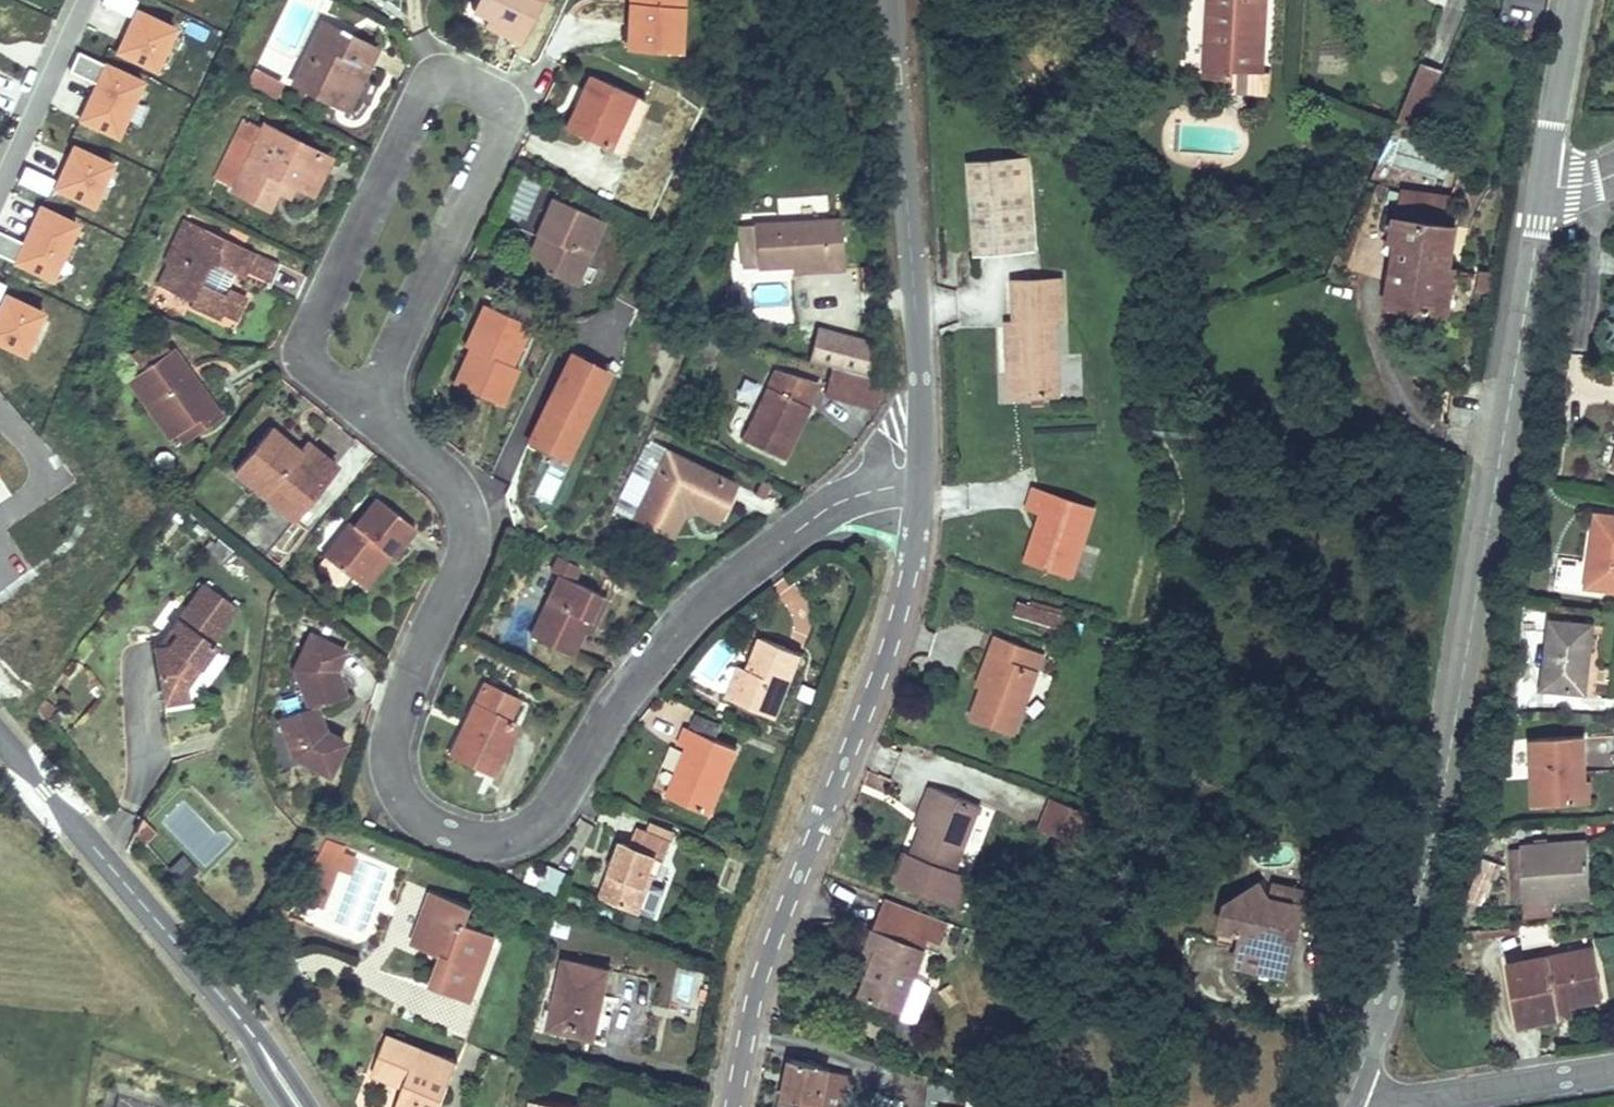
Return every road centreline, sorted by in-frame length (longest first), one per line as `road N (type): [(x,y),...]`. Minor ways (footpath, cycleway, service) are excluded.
road 1 (residential): [(916,504),(868,504),(791,534),(691,613),(648,661),(528,829),(475,844),(416,825),(395,803),(386,775),(394,712),(455,571),(462,518),(451,492),(369,417)]
road 2 (residential): [(1541,185),(1435,801),(1391,980),(1345,1106)]
road 3 (residential): [(369,417),(496,148),(491,104),(473,89),(446,84),(409,109),(309,326),(304,345),(316,375)]
road 4 (tertiary): [(733,1106),(761,981),(893,632),(916,504)]
road 5 (tertiary): [(916,504),(918,353),(891,0)]
road 6 (tertiary): [(295,1106),(236,1015),(0,741)]
road 7 (residential): [(82,0),(0,192)]
road 8 (residential): [(1613,1074),(1412,1106)]
road 9 (residential): [(1575,0),(1541,185)]
road 10 (residential): [(0,407),(37,455),(37,491),(0,516)]

